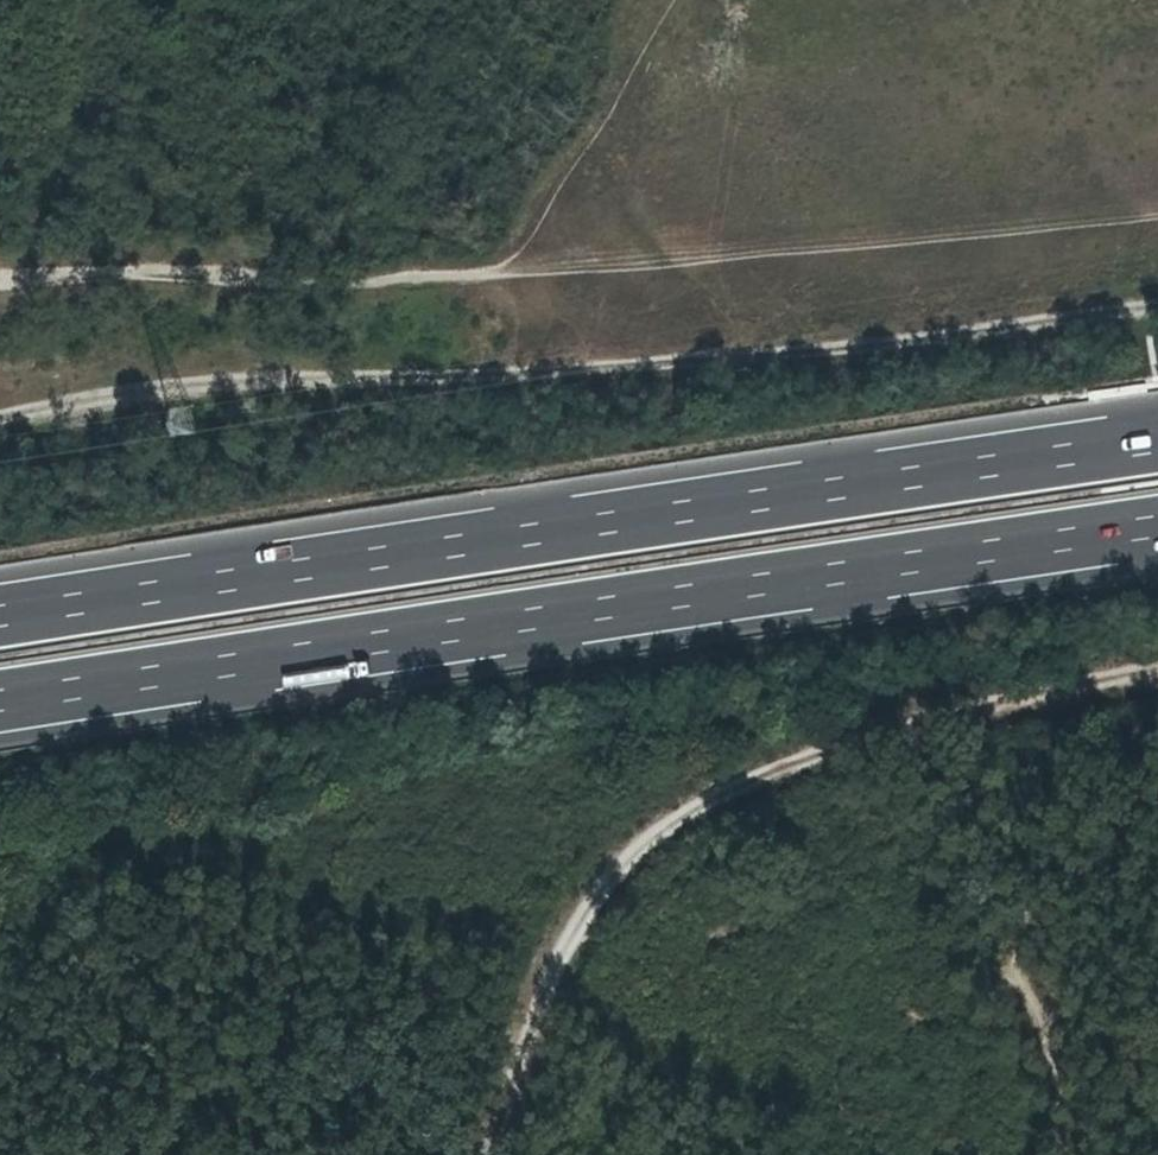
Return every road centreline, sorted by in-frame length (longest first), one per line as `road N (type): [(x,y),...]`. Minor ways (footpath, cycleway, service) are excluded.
road 1 (motorway): [(0,703),(1157,526)]
road 2 (motorway): [(1157,443),(0,618)]
road 3 (track): [(1157,312),(1030,334),(0,438)]
road 4 (track): [(1157,676),(974,710),(818,756),(680,816),(605,874),(567,944),(487,1154)]

